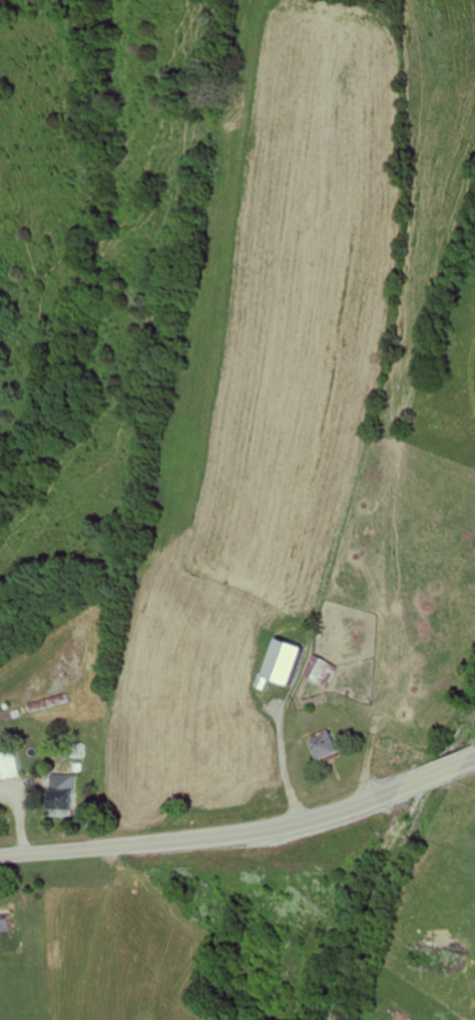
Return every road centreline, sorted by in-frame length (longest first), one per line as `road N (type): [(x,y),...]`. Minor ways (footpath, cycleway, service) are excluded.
road 1 (secondary): [(0,855),(250,830),(402,784)]

